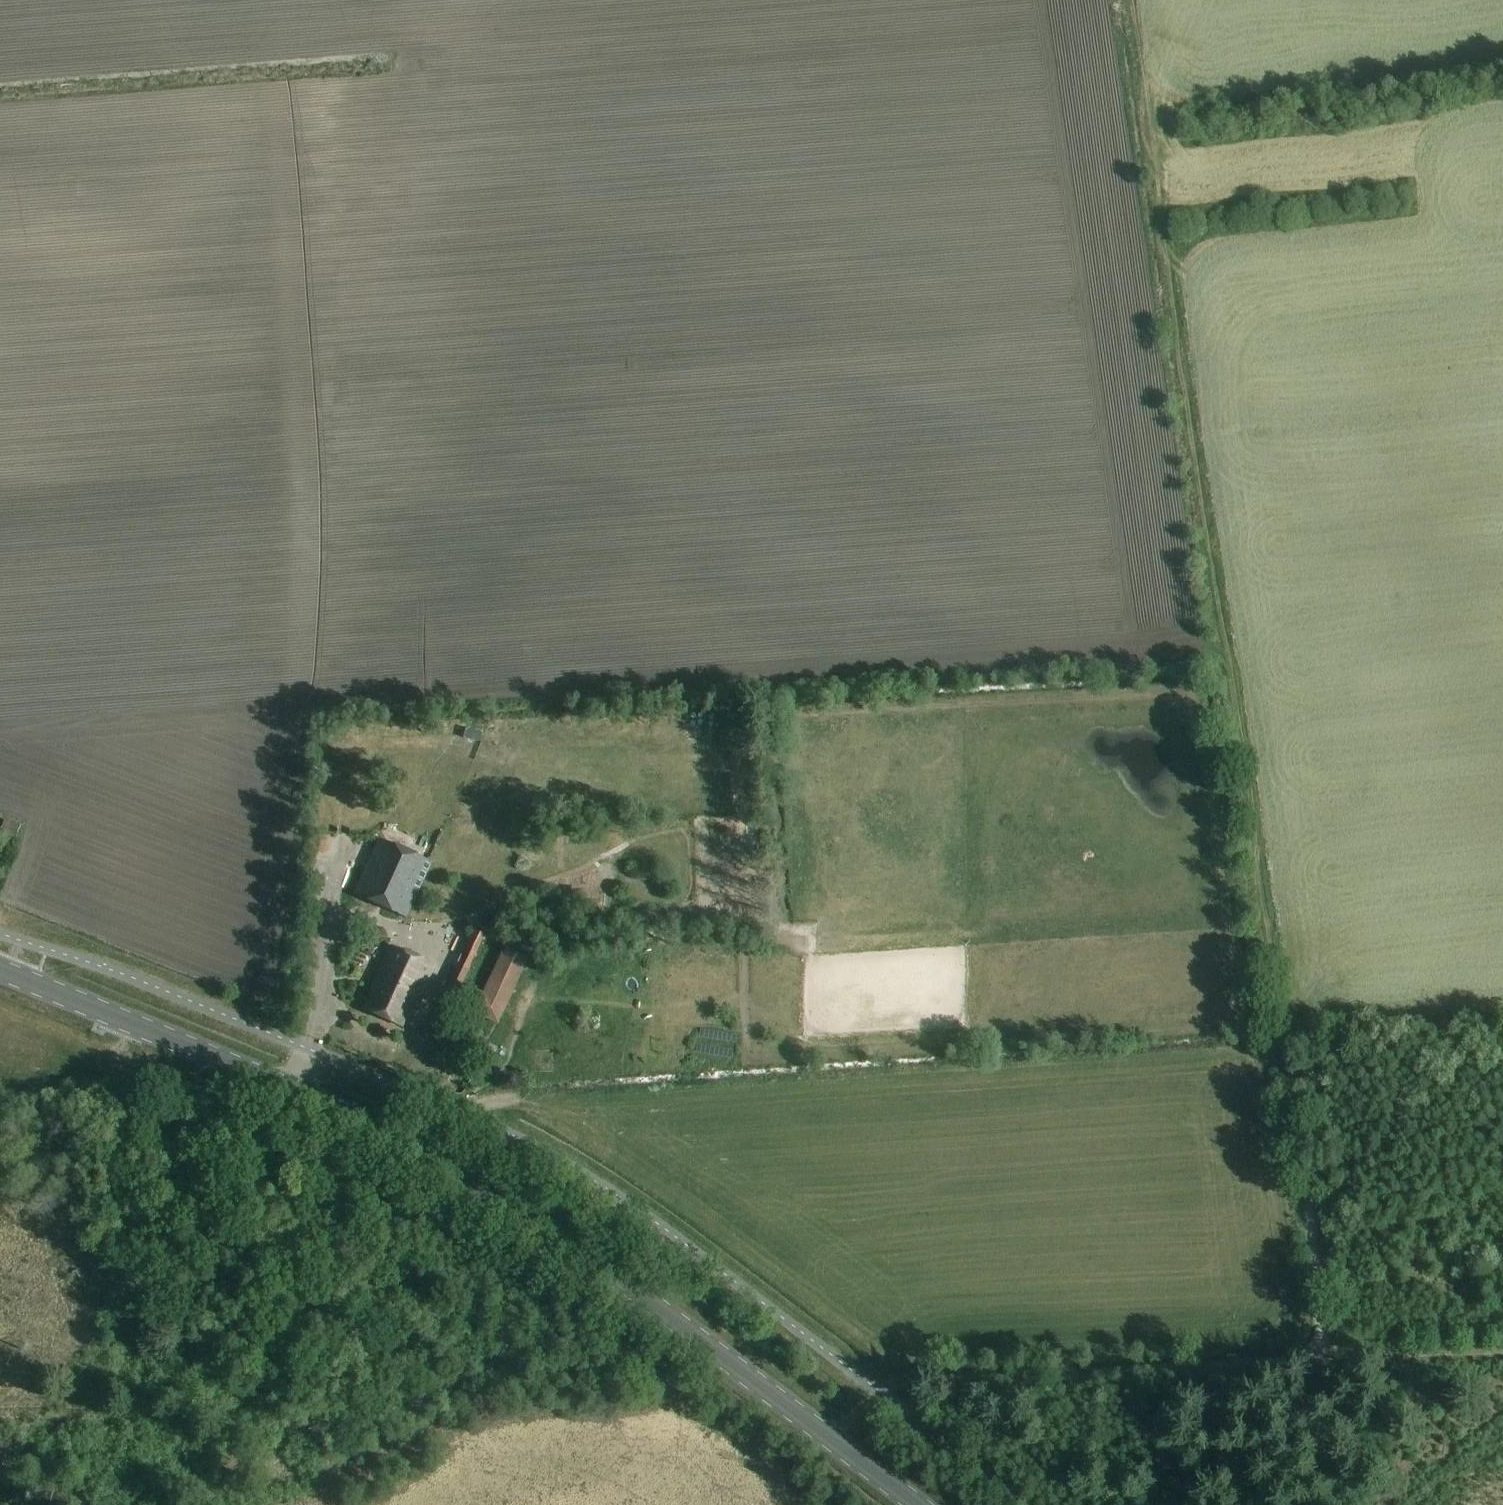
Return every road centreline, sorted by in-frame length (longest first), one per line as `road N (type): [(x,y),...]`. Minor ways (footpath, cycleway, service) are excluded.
road 1 (secondary): [(916,1504),(570,1244),(439,1159),(0,971)]

